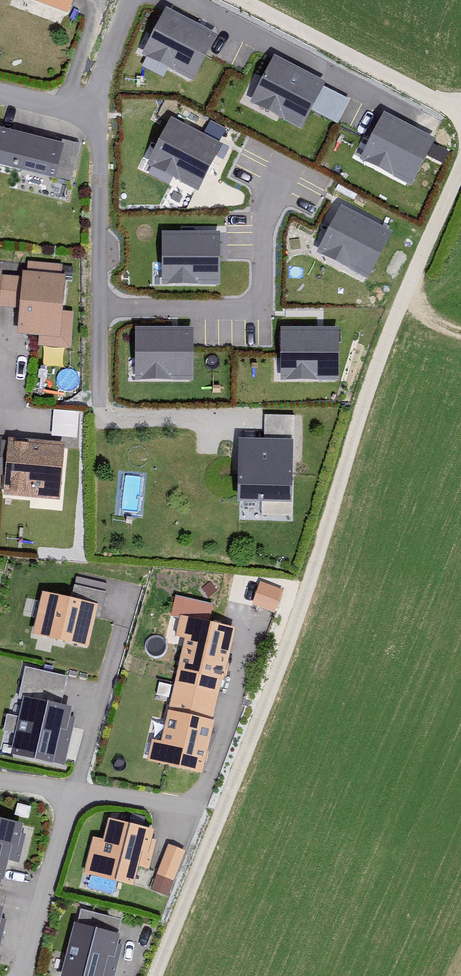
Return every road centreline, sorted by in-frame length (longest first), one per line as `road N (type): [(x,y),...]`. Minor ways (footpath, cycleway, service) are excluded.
road 1 (unclassified): [(152,975),(460,153)]
road 2 (residential): [(21,975),(77,788),(183,812)]
road 3 (track): [(460,98),(255,0)]

